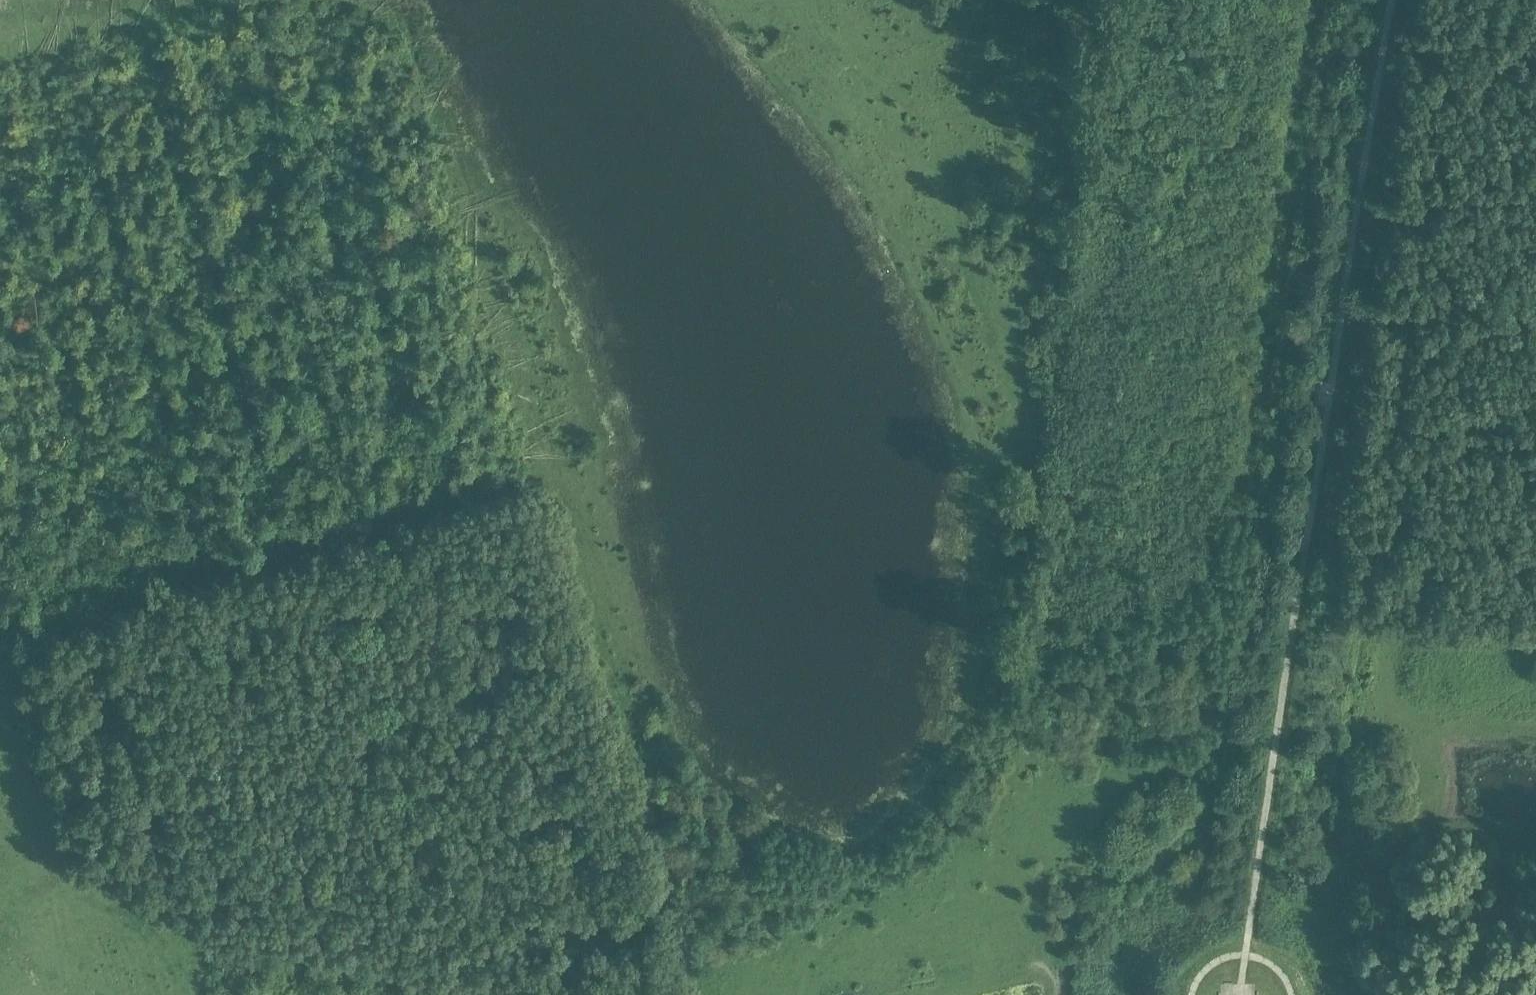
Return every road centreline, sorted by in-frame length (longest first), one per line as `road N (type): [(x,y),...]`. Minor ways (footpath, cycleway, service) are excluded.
road 1 (track): [(1171,994),(1187,962),(1231,939),(1278,950),(1307,994)]

